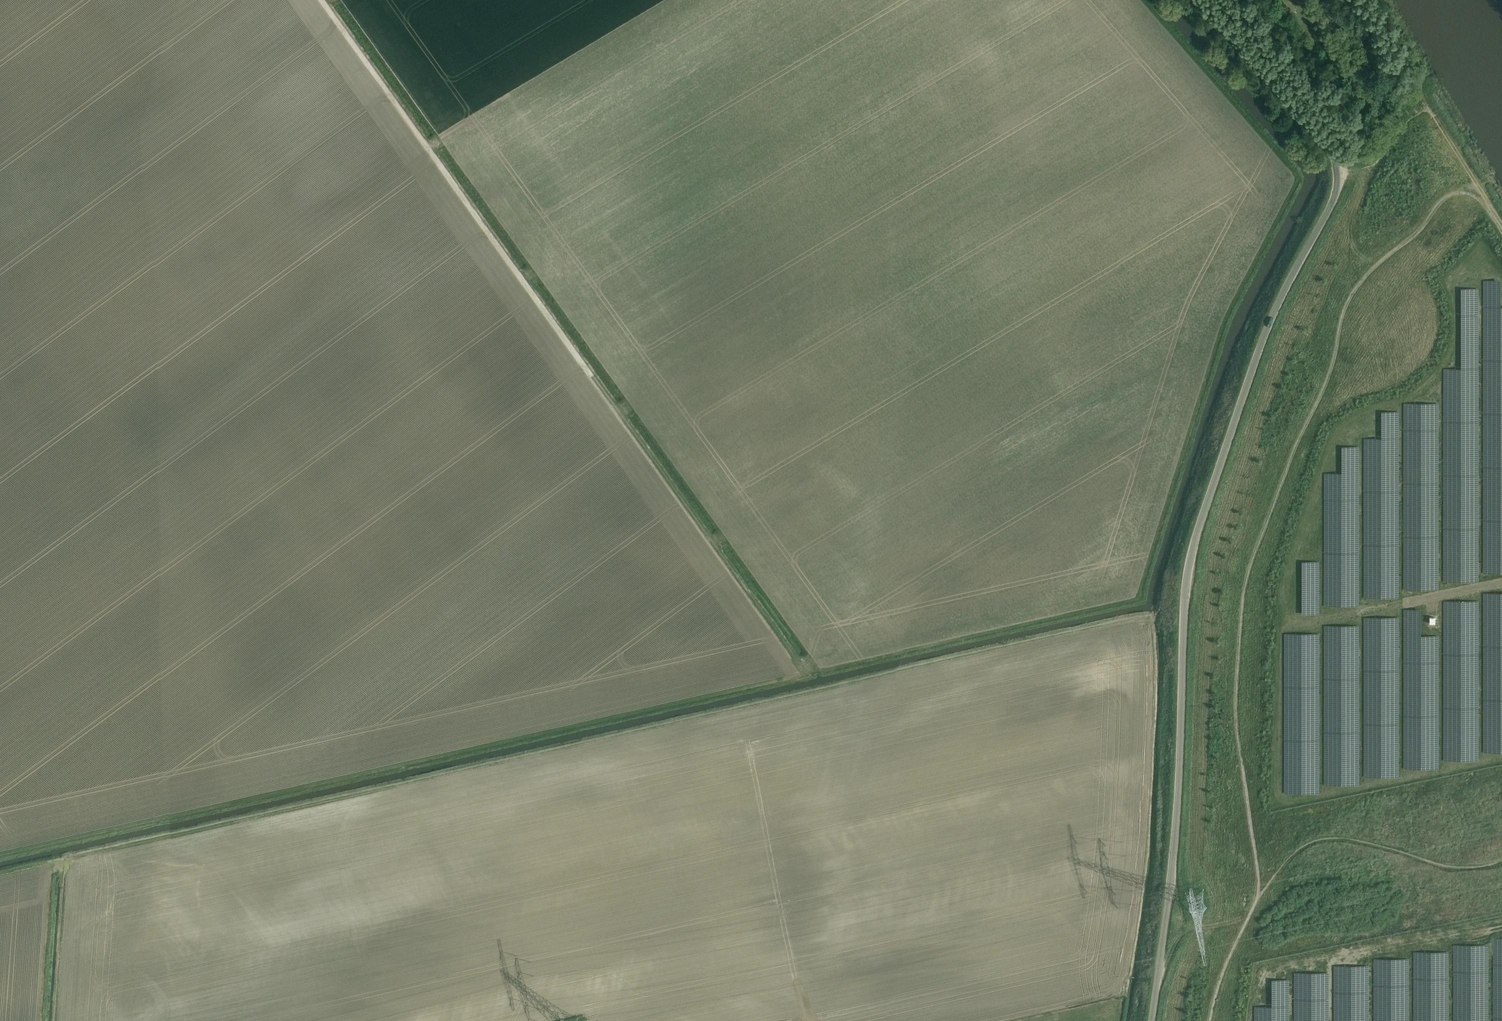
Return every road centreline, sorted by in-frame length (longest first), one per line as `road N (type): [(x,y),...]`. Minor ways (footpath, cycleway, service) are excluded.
road 1 (unclassified): [(1153,1020),(1170,901),(1193,553),(1261,348),(1338,186),(1320,138),(1200,0)]
road 2 (track): [(602,391),(319,0)]

